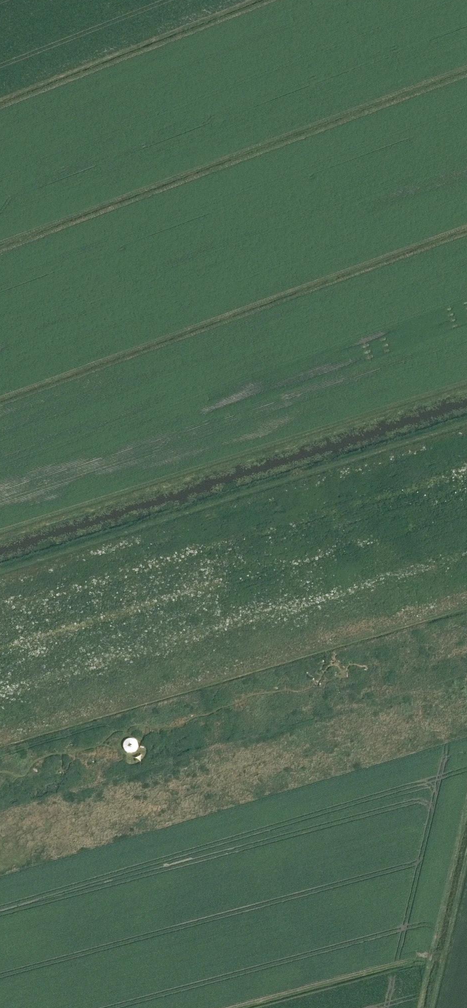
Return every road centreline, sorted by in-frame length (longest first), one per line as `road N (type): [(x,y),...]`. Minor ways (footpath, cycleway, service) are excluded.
road 1 (track): [(0,570),(466,422)]
road 2 (track): [(466,872),(435,1007)]

